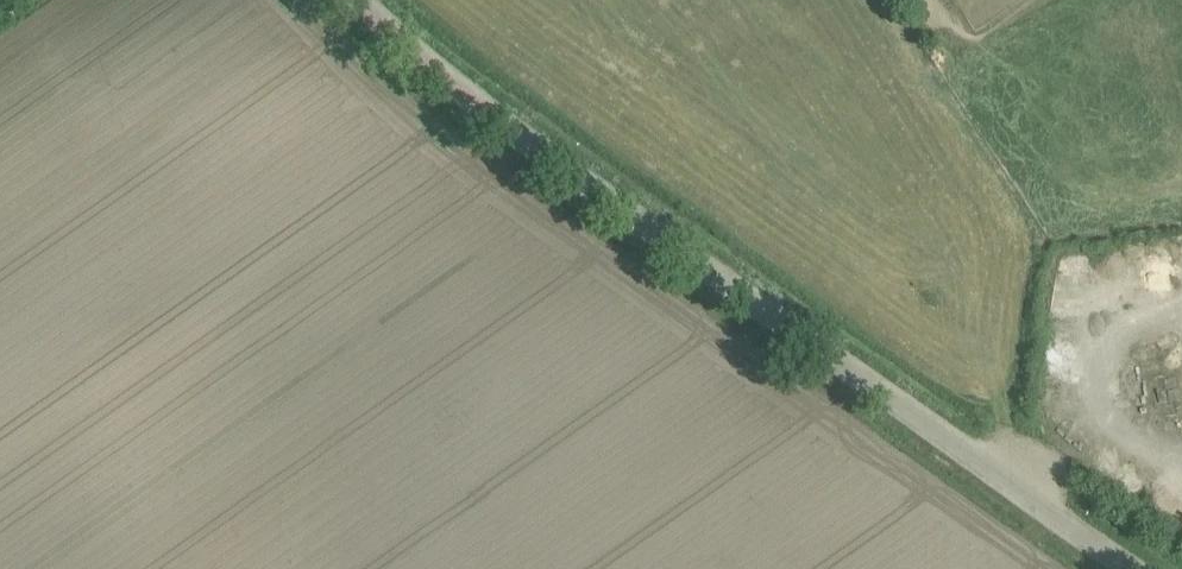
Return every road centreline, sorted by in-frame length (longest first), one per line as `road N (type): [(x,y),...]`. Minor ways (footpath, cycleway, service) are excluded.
road 1 (unclassified): [(1131,568),(450,82),(360,0)]

